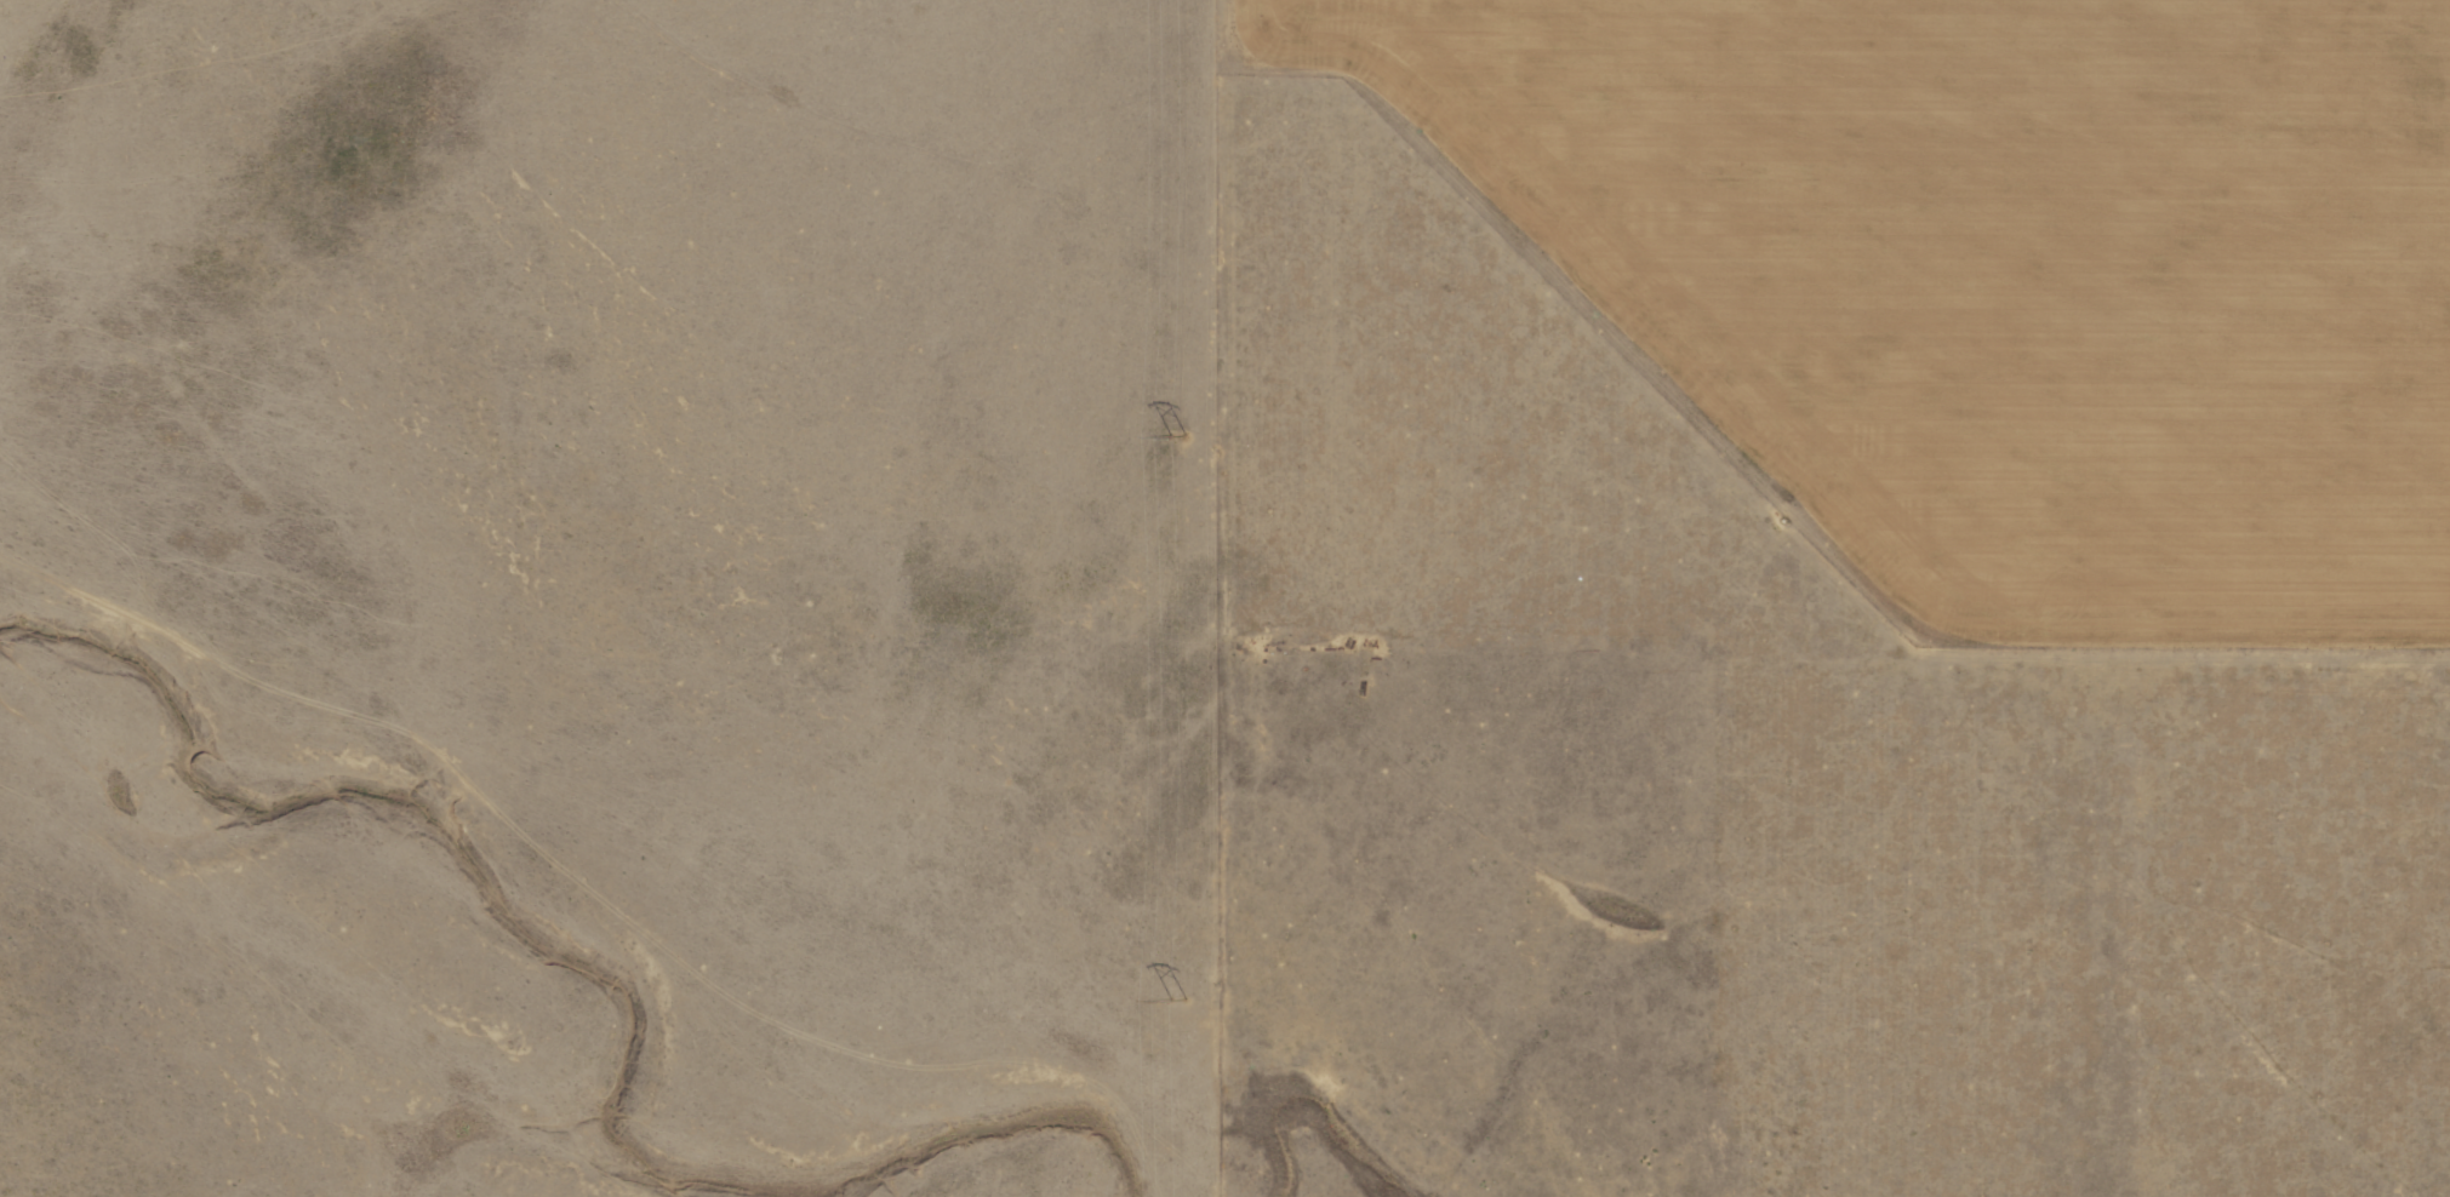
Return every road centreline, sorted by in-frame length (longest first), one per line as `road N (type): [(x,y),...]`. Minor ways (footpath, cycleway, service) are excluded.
road 1 (track): [(1061,0),(1062,41),(1216,202),(1333,228),(1782,749),(1845,768),(2449,774)]
road 2 (track): [(1212,1196),(1216,202)]

